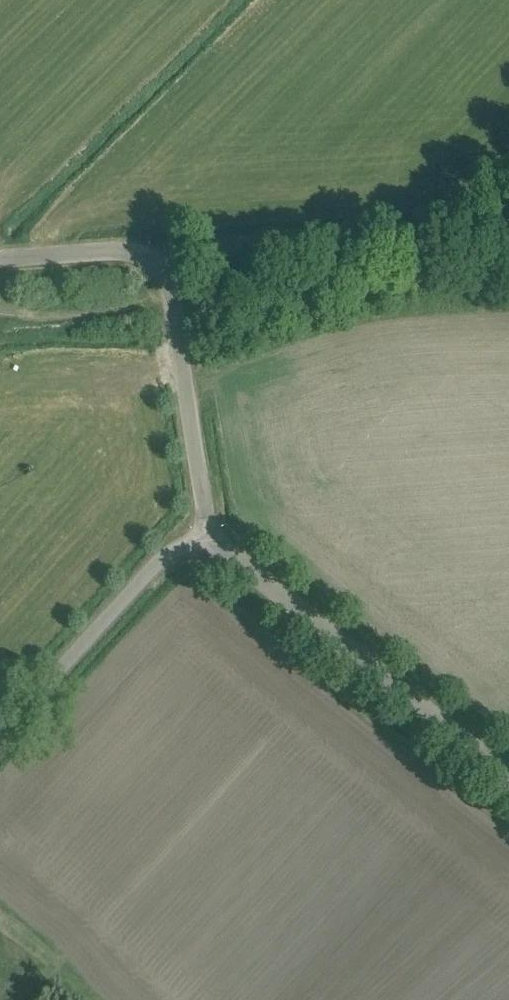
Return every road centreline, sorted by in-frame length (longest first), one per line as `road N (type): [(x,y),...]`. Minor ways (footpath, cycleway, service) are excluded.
road 1 (unclassified): [(199,535),(170,299),(156,268),(134,255),(0,260)]
road 2 (track): [(134,255),(457,228),(508,171)]
road 3 (unclassified): [(508,786),(199,535)]
road 4 (unclassified): [(0,750),(199,535)]

